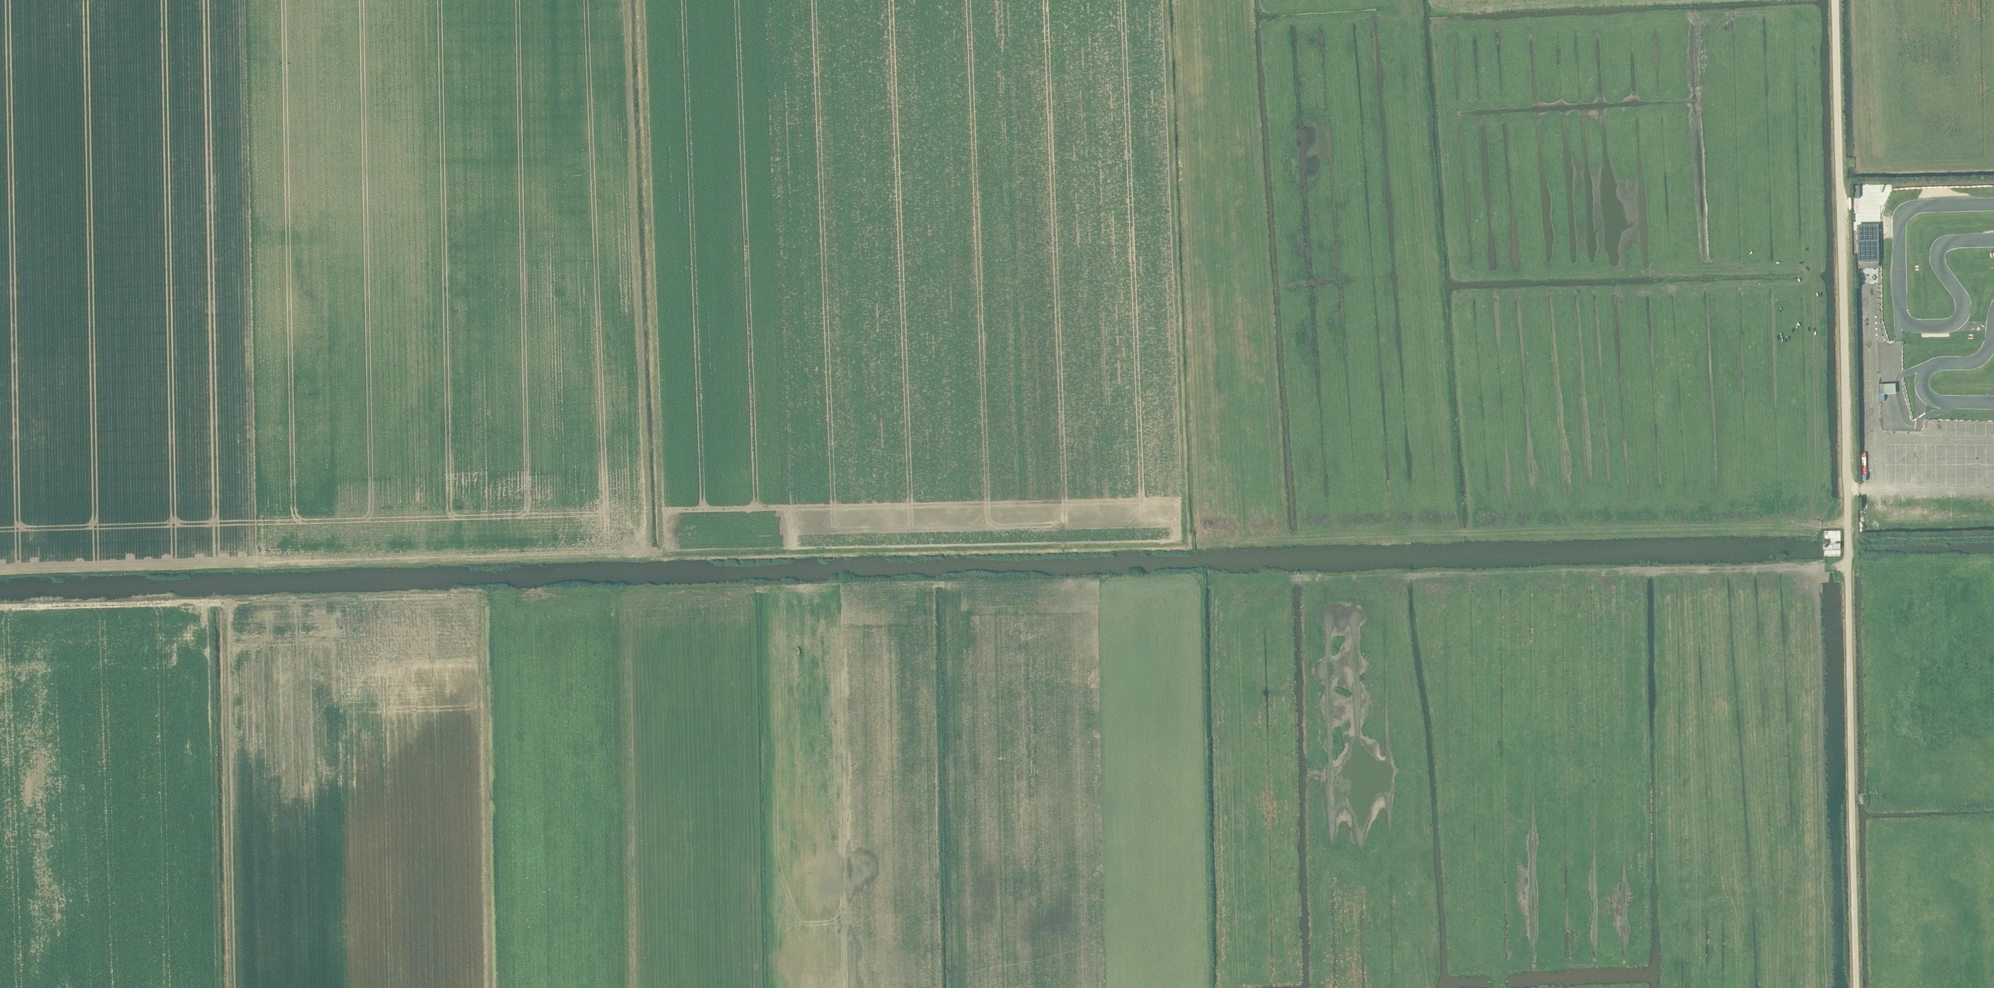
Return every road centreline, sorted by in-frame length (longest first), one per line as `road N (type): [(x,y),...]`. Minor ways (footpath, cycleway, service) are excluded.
road 1 (unclassified): [(1856,987),(1835,0)]
road 2 (track): [(0,608),(219,602)]

